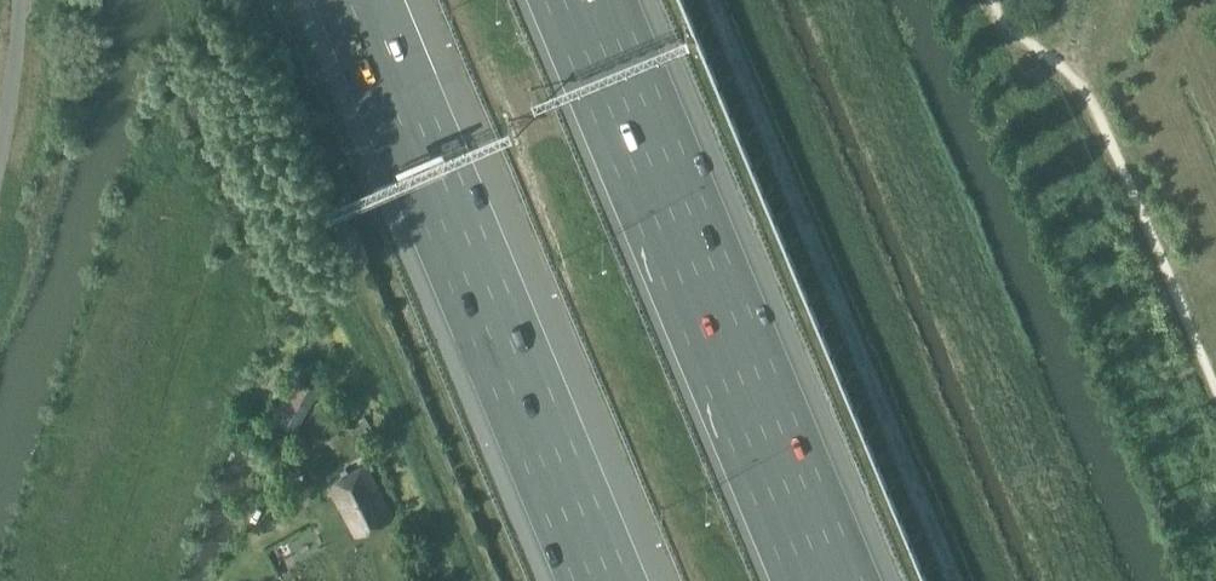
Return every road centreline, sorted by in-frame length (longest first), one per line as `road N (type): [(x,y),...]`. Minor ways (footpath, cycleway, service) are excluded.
road 1 (motorway): [(835,580),(592,0)]
road 2 (motorway): [(362,0),(604,580)]

